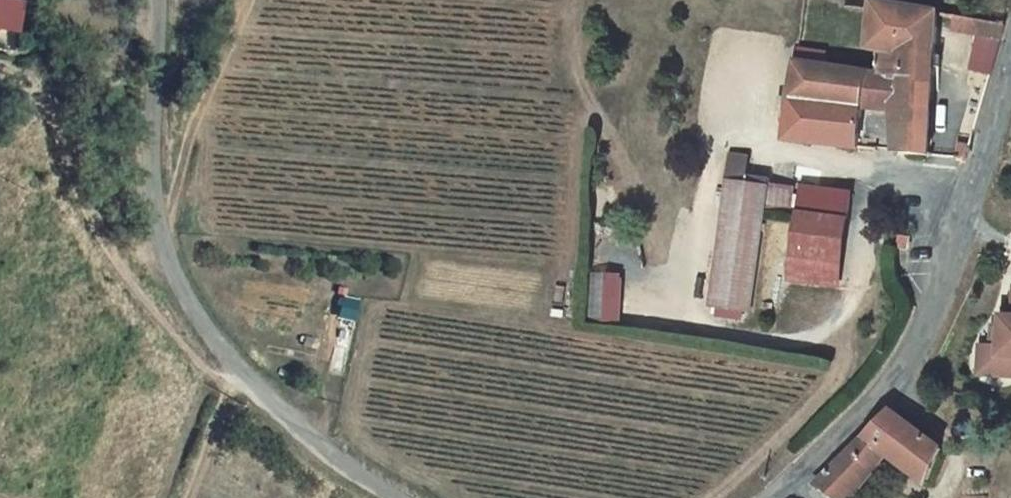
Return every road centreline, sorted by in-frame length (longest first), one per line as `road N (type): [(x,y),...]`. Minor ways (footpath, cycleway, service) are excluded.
road 1 (unclassified): [(402,497),(331,453),(262,391),(215,338),(177,276),(159,225),(153,150),(162,0)]
road 2 (unclassified): [(786,478),(891,381),(951,297),(1010,68)]
road 3 (track): [(0,64),(51,116),(71,194),(137,299),(272,400)]

